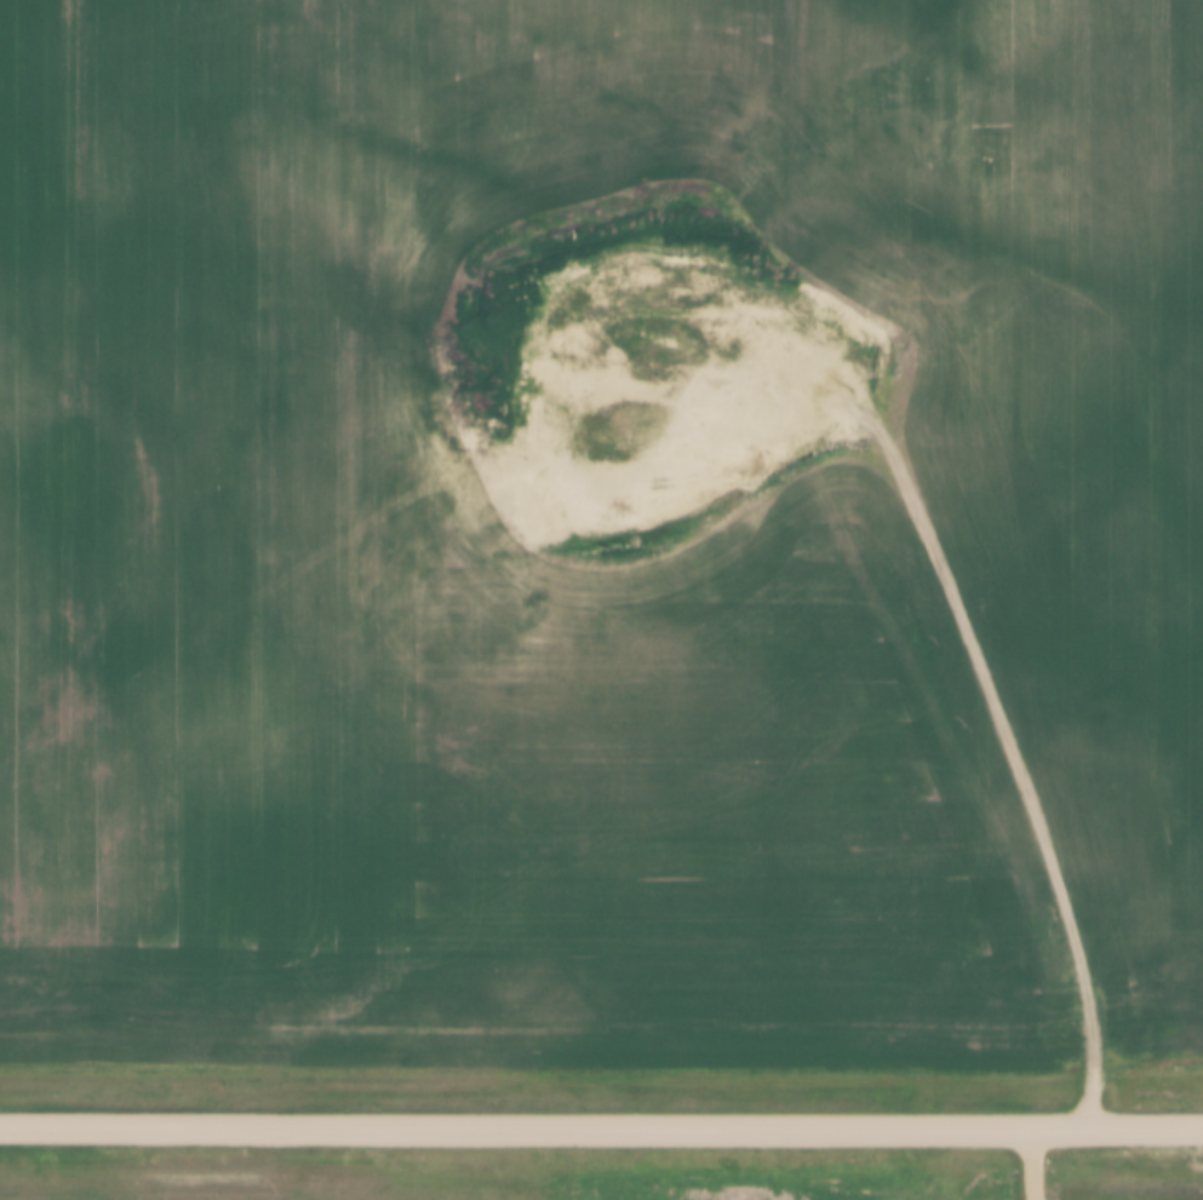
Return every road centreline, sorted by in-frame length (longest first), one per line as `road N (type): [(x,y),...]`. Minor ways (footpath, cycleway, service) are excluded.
road 1 (tertiary): [(1202,1129),(0,1125)]

